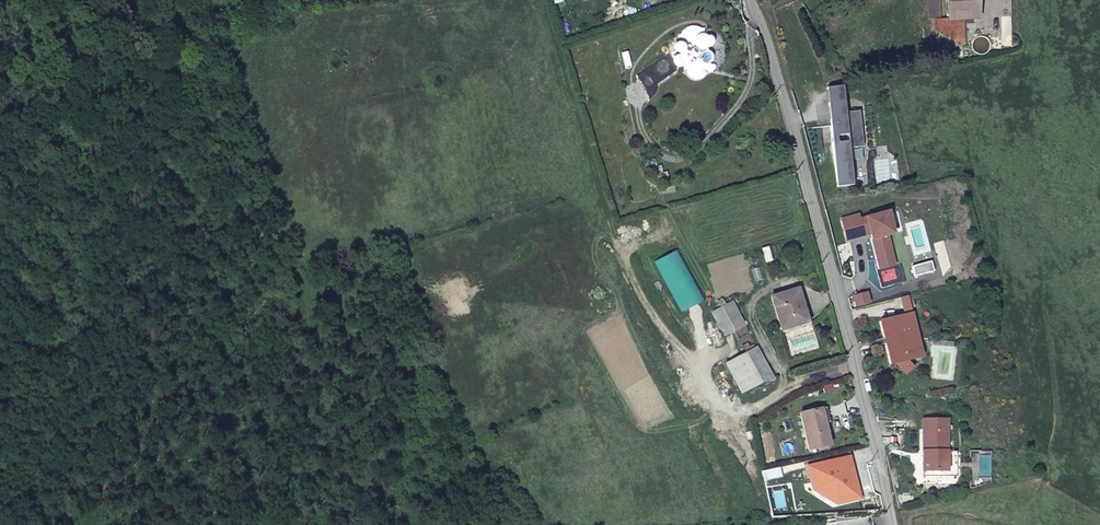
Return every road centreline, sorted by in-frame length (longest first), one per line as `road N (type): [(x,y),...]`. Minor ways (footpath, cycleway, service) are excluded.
road 1 (unclassified): [(892,524),(824,224),(748,0)]

